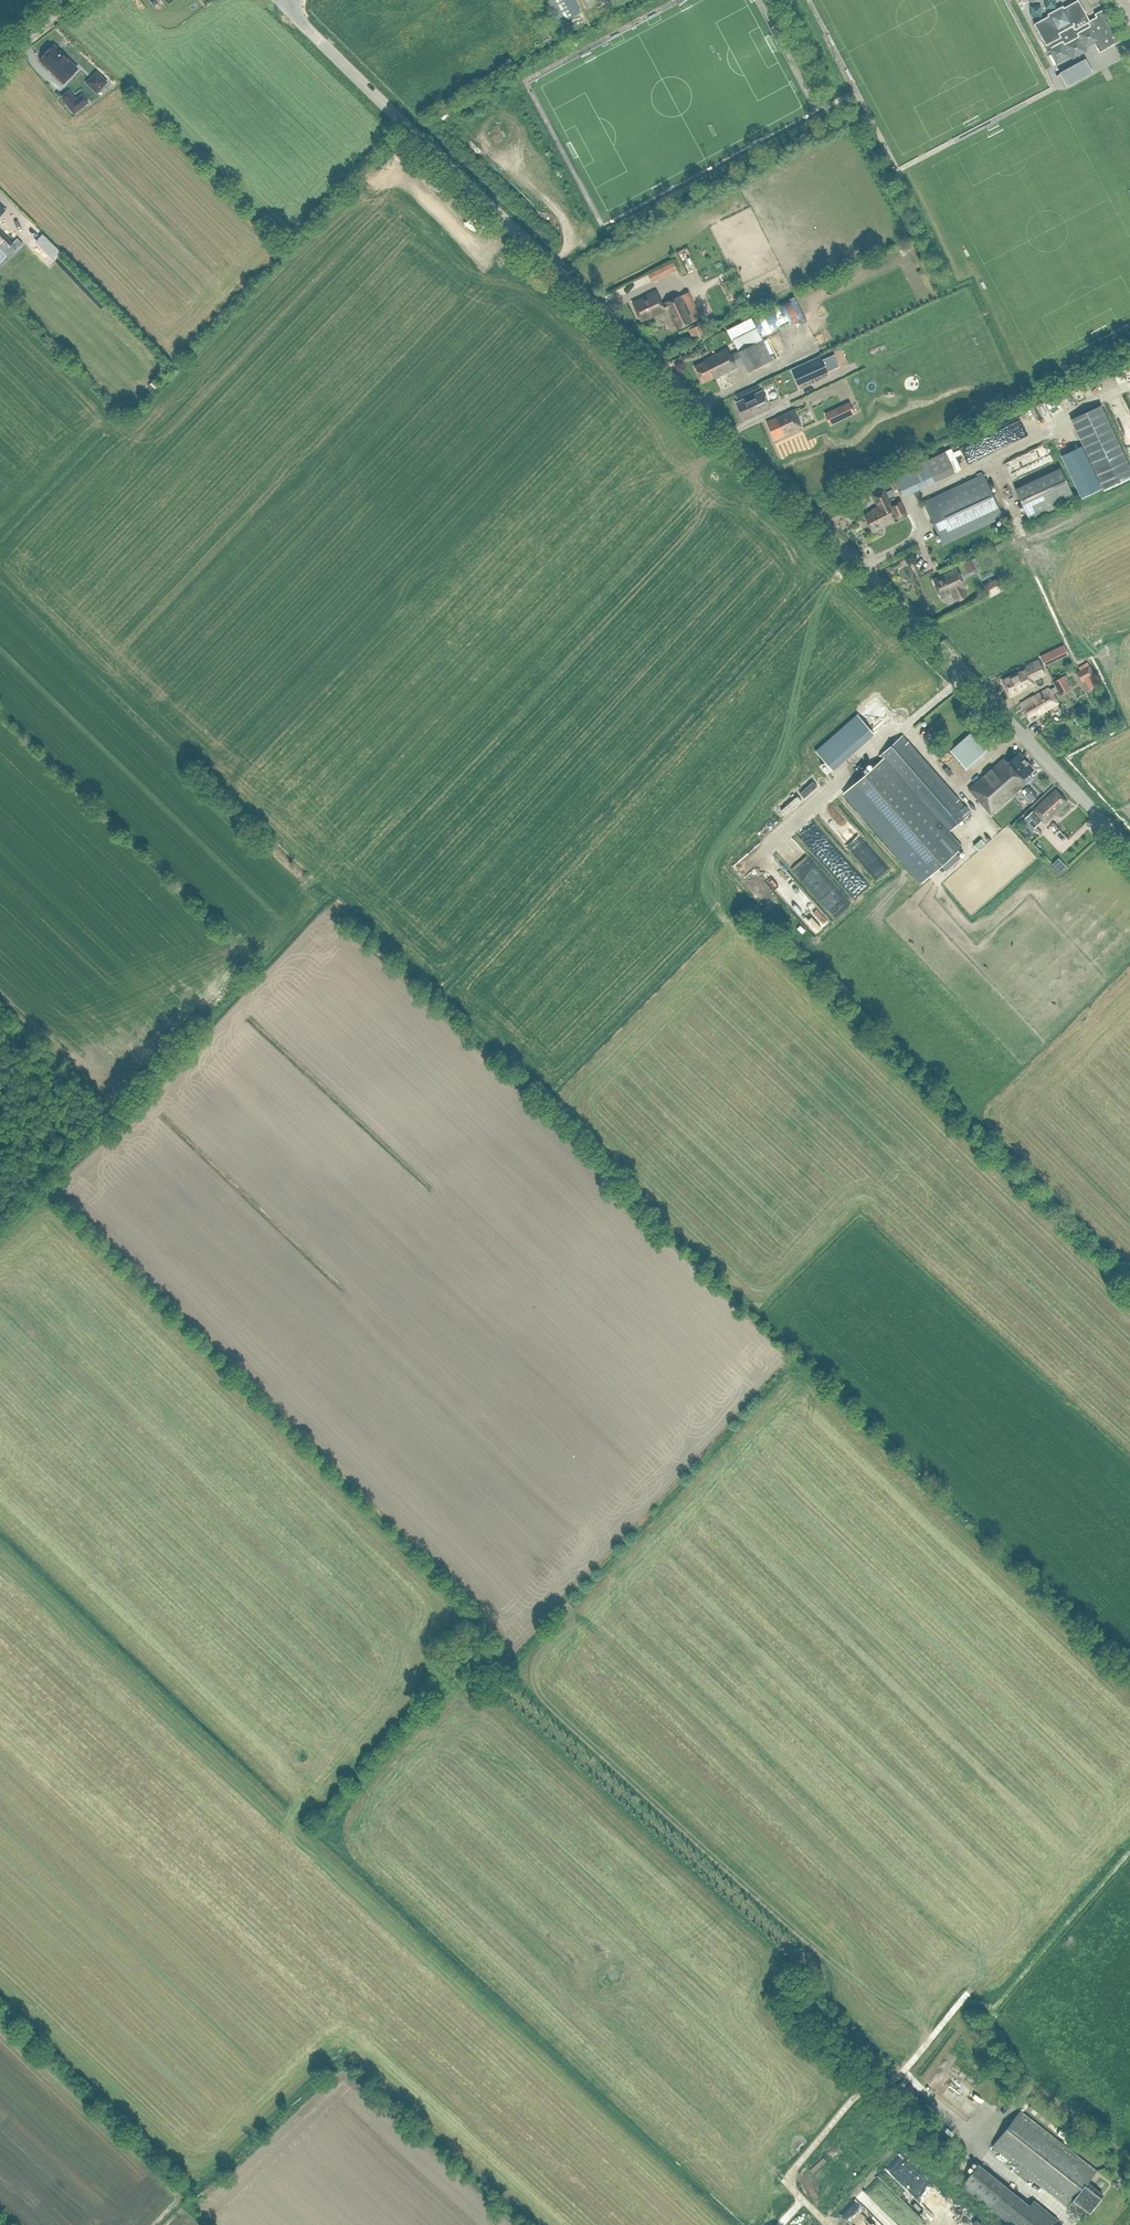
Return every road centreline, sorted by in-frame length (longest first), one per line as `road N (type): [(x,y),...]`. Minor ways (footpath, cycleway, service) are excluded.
road 1 (unclassified): [(1129,851),(871,577),(283,3)]

